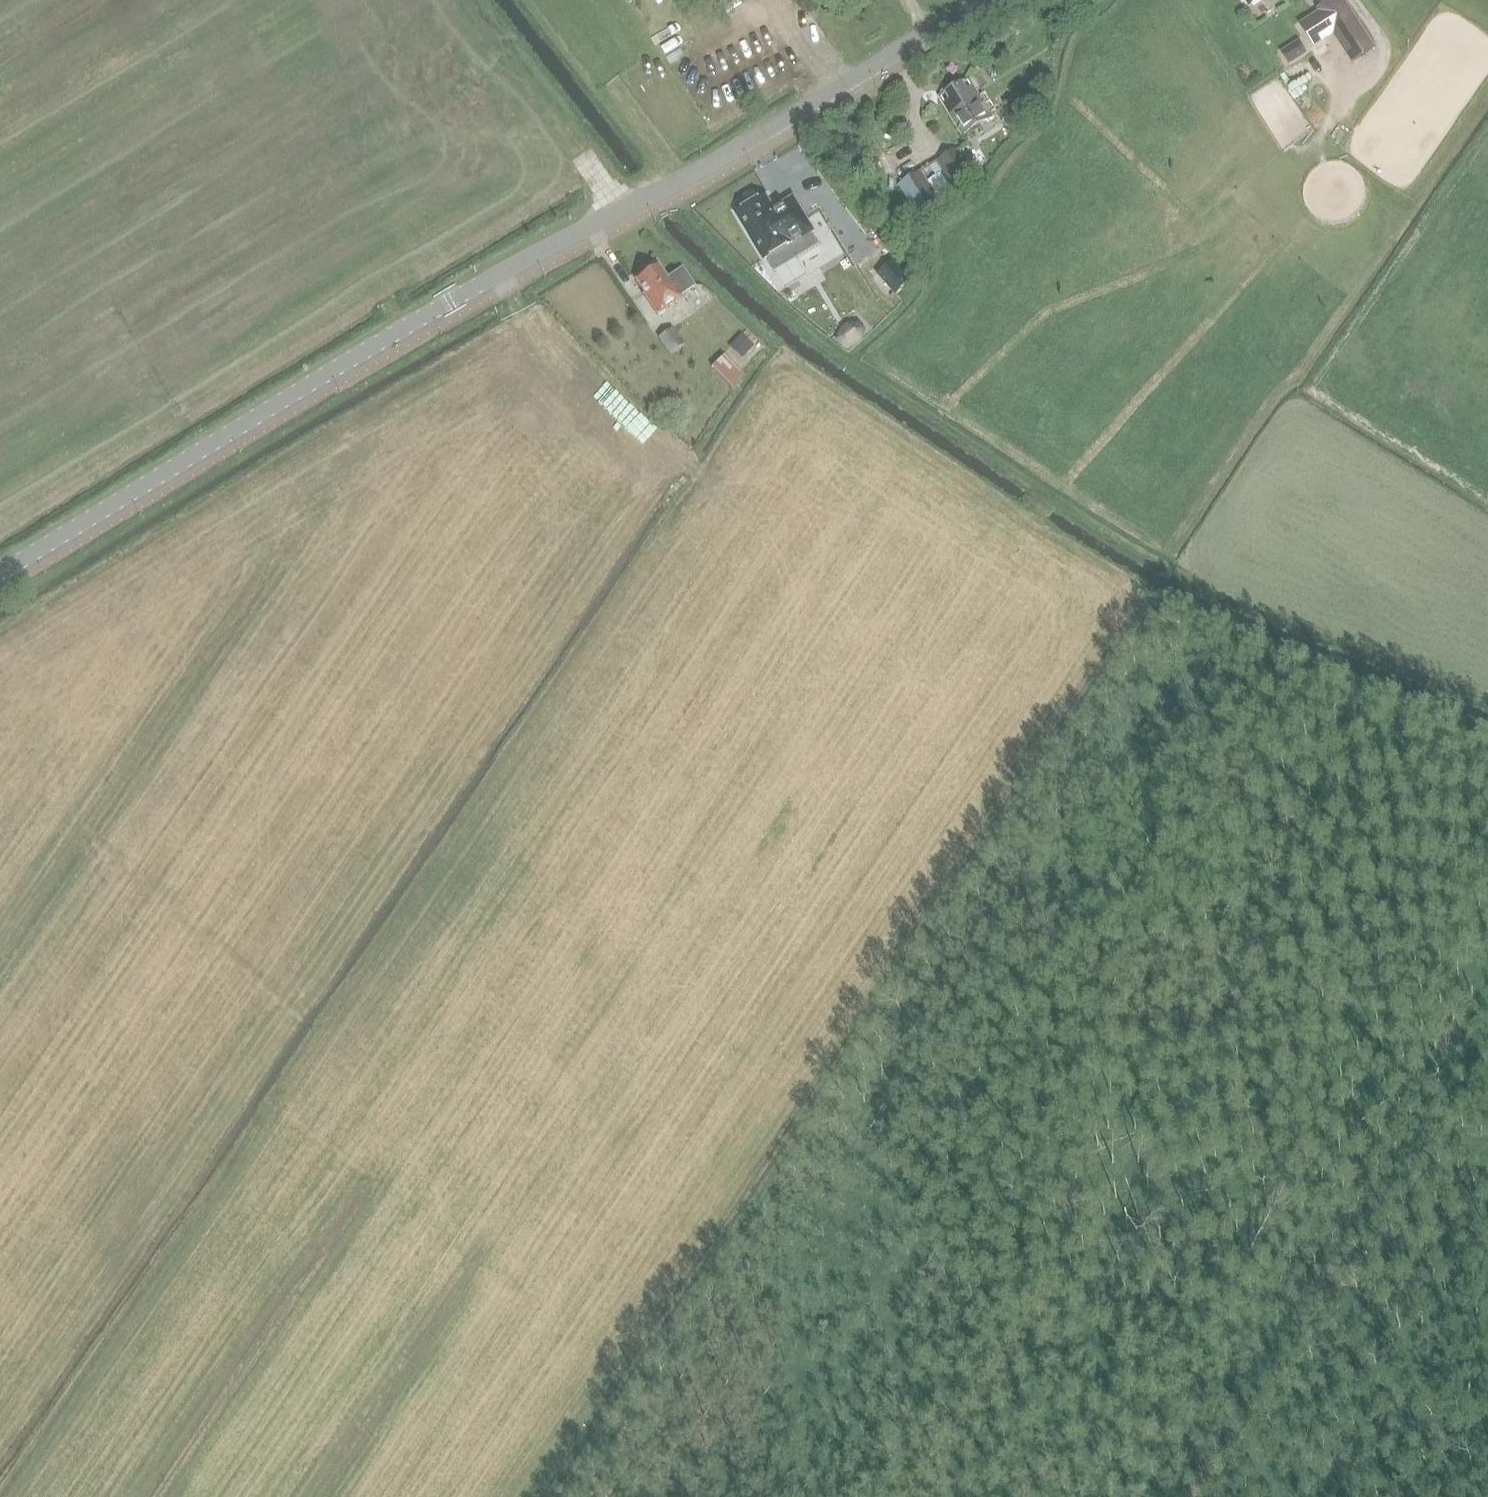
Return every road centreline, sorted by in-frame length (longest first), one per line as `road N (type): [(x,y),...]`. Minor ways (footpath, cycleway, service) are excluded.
road 1 (tertiary): [(0,575),(452,302),(620,211)]
road 2 (tertiary): [(620,211),(978,0)]

